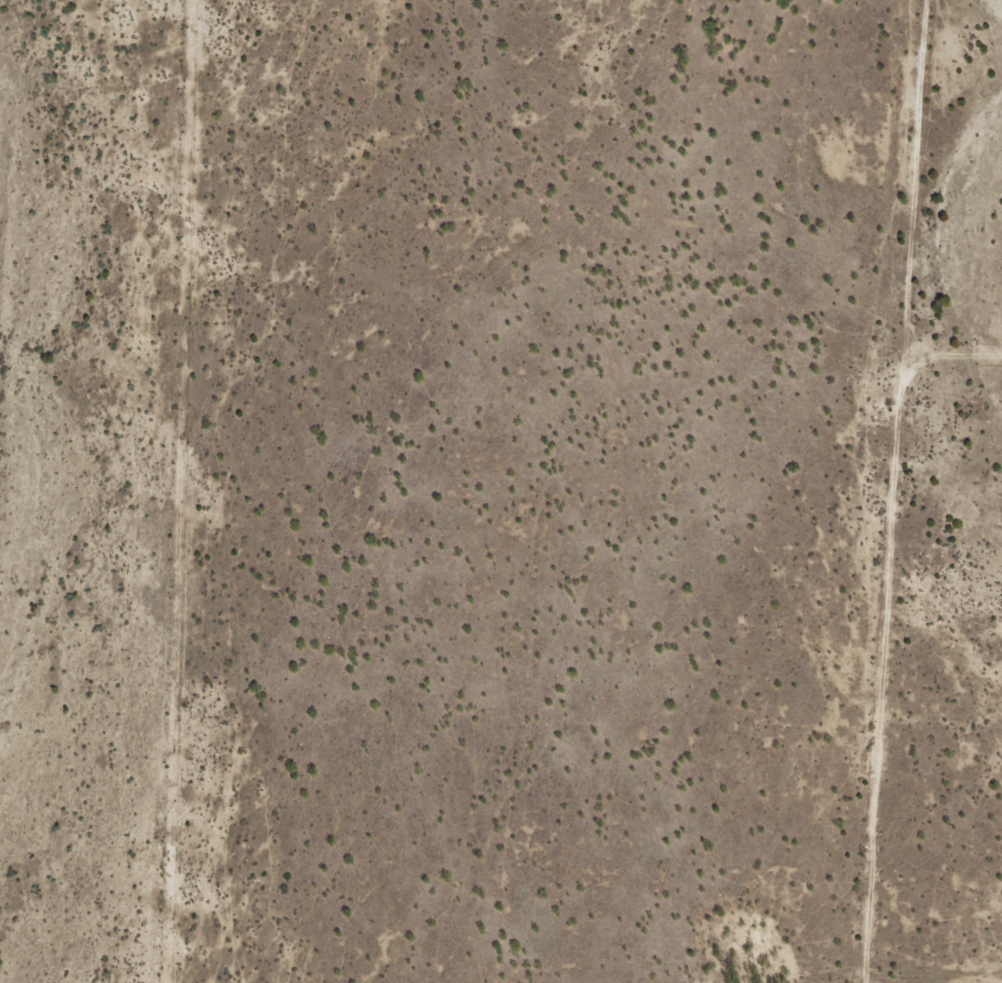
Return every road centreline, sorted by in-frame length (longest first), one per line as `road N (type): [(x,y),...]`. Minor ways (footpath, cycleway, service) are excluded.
road 1 (track): [(859,982),(930,0)]
road 2 (track): [(968,982),(834,982)]

